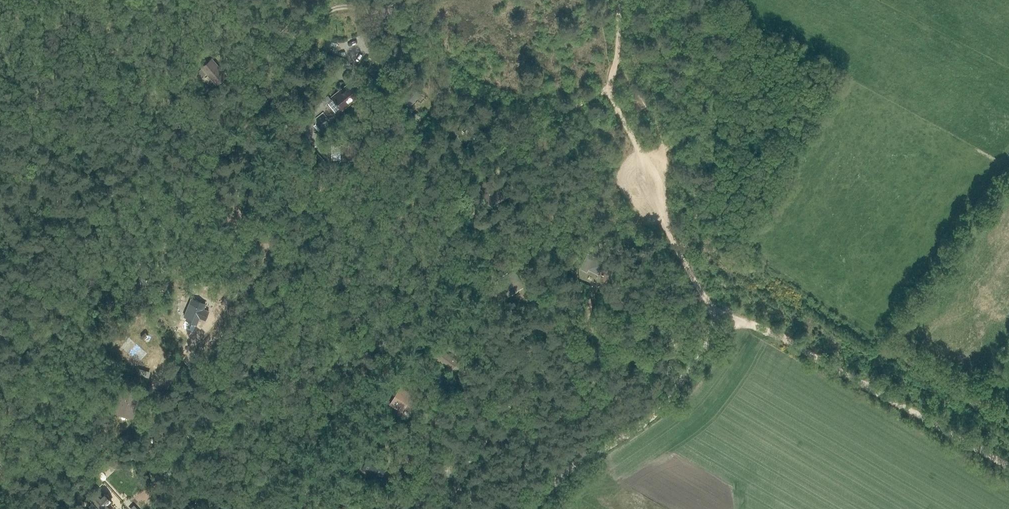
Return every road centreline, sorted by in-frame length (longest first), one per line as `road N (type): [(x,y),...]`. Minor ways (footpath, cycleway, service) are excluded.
road 1 (track): [(620,0),(612,97),(659,185),(674,242),(714,309),(712,334),(576,365),(519,392),(436,508)]
road 2 (track): [(1008,466),(771,333),(738,324),(712,334),(650,420),(569,471),(531,508)]
road 3 (track): [(182,508),(157,467),(155,388),(186,345),(264,268),(269,254),(260,234)]
road 4 (track): [(611,85),(587,104),(554,109),(469,89),(397,5)]
road 5 (track): [(401,0),(380,12),(336,9),(269,53),(233,27)]

